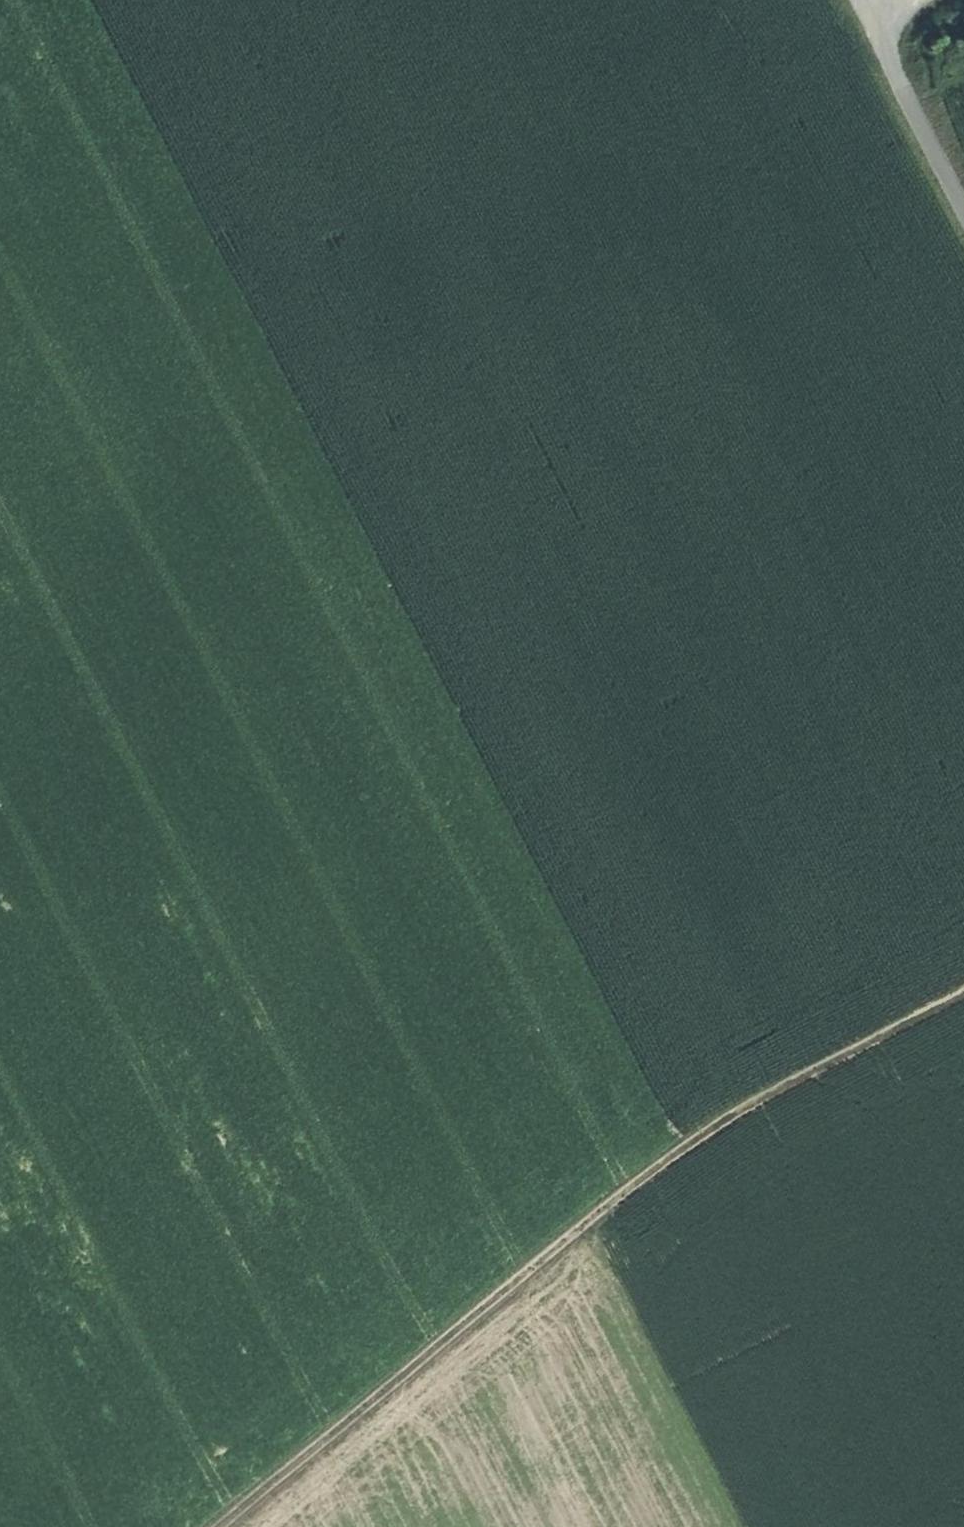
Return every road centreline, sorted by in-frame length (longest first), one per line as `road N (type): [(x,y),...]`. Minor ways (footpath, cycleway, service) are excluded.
road 1 (track): [(963,994),(741,1112),(635,1181),(221,1526)]
road 2 (unclassified): [(867,14),(963,212)]

